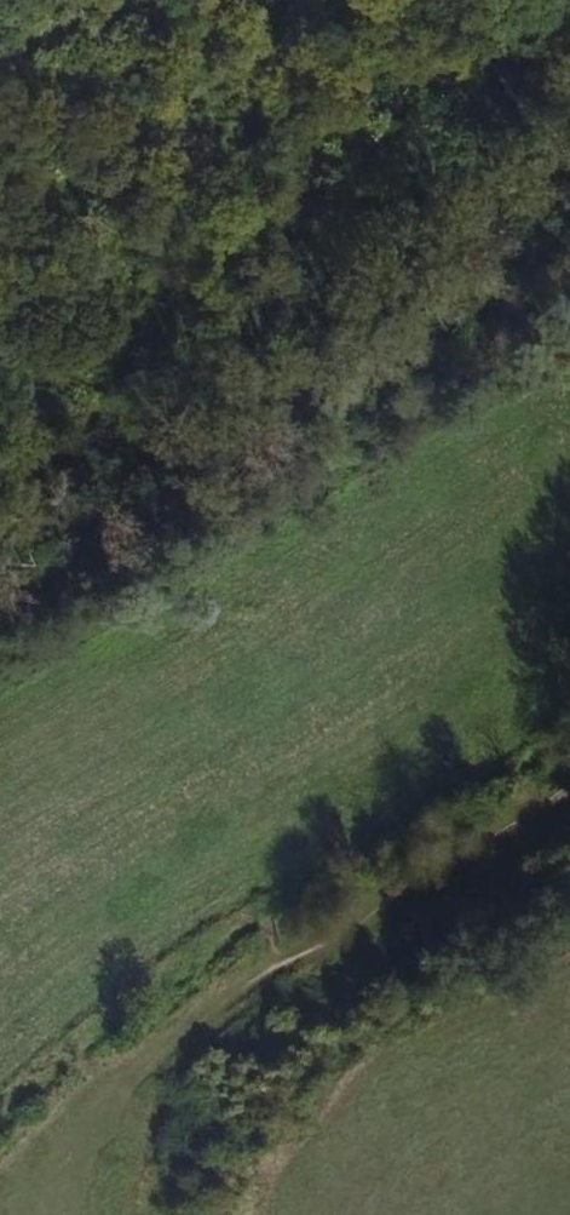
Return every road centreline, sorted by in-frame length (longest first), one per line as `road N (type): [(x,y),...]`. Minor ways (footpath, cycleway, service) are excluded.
road 1 (track): [(0,440),(212,358),(458,188),(569,92)]

